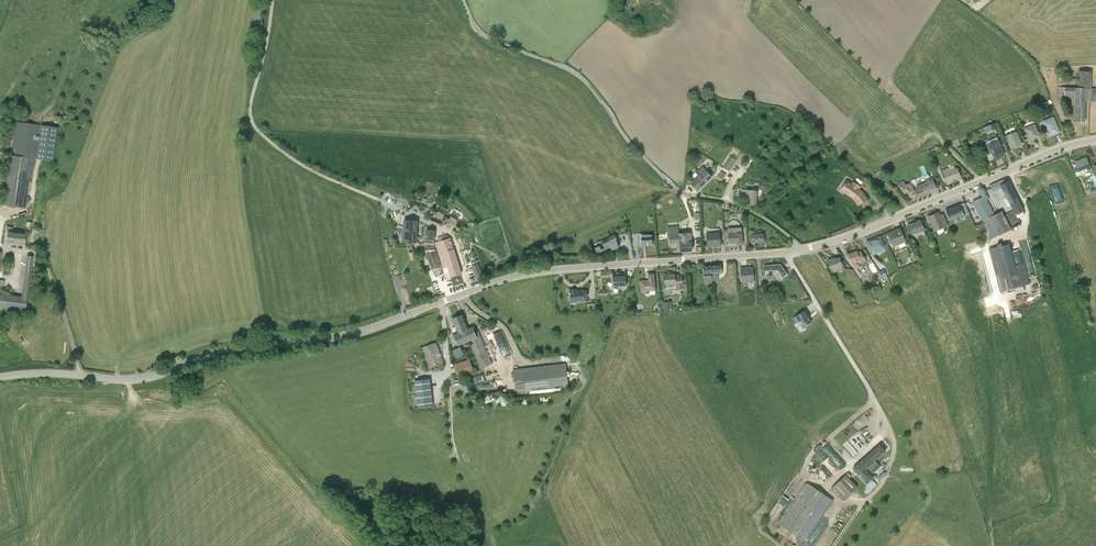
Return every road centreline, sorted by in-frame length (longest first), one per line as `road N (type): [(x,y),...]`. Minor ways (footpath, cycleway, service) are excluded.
road 1 (tertiary): [(785,252),(522,275),(359,333),(212,355),(150,377),(0,377)]
road 2 (unclassified): [(800,249),(752,212),(679,191),(627,140),(583,80),(481,34),(463,0)]
road 3 (tertiary): [(1095,140),(800,249)]
road 4 (track): [(874,398),(812,452),(805,472),(838,501),(863,502)]
road 5 (track): [(874,398),(893,439),(892,459),(834,545)]

